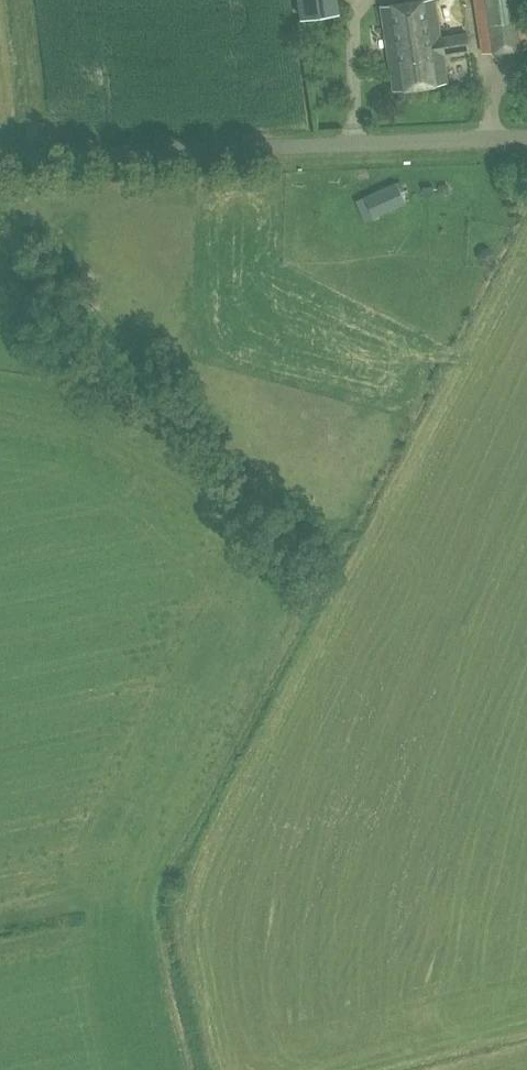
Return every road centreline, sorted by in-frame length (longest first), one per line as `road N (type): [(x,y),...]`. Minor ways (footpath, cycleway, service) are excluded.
road 1 (unclassified): [(526,141),(0,159)]

